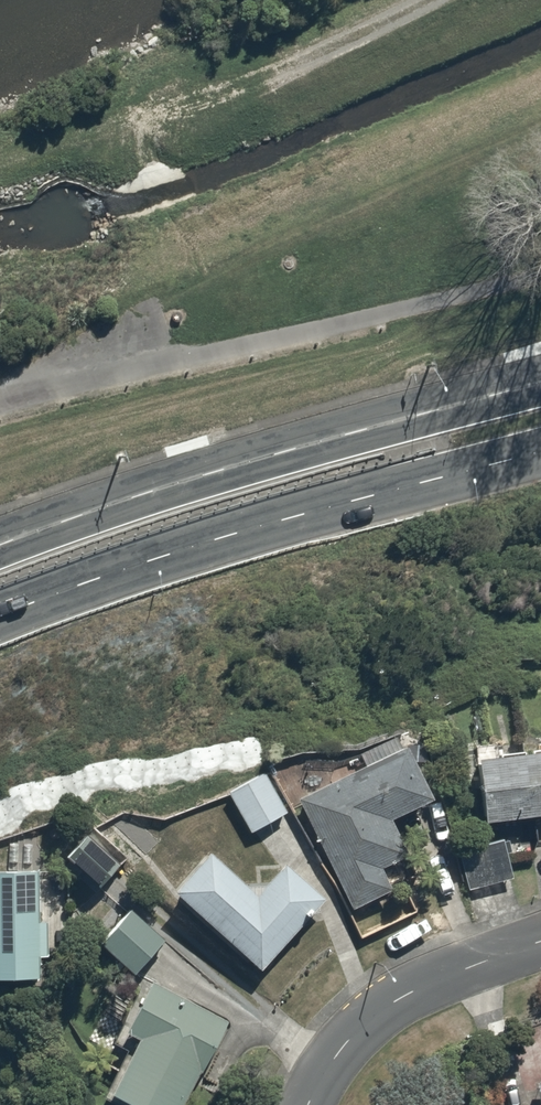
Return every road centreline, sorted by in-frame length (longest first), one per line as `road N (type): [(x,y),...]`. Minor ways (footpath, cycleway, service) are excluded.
road 1 (secondary): [(540,454),(217,547),(0,621)]
road 2 (secondary): [(0,552),(87,517),(540,388)]
road 3 (residential): [(540,943),(414,991),(325,1065),(304,1104)]

